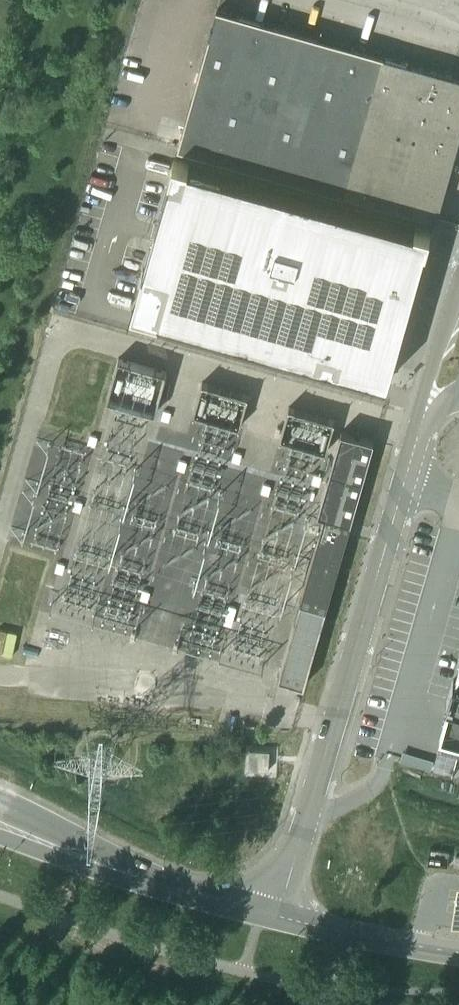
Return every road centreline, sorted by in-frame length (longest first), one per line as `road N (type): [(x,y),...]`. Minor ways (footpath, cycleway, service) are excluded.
road 1 (unclassified): [(420,433),(310,811),(263,912)]
road 2 (tertiary): [(263,912),(458,952)]
road 3 (tertiary): [(263,912),(99,863)]
road 4 (unclassified): [(458,285),(437,343),(420,433)]

